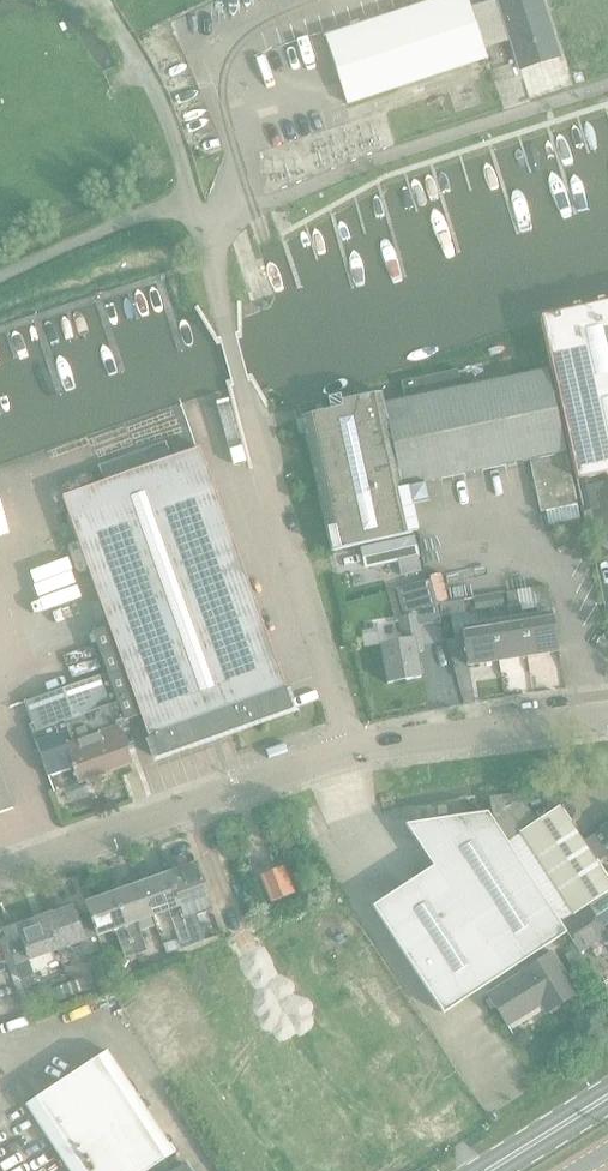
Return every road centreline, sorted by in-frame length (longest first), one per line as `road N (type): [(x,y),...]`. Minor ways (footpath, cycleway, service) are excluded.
road 1 (unclassified): [(196,216),(341,760)]
road 2 (unclassified): [(196,216),(283,197),(371,160),(586,93)]
road 3 (tertiary): [(0,877),(341,760)]
road 4 (tertiary): [(341,760),(607,717)]
road 5 (residential): [(196,216),(157,103),(105,13)]
road 6 (unclassified): [(196,216),(141,215),(0,279)]
road 7 (primary): [(487,1170),(607,1096)]

